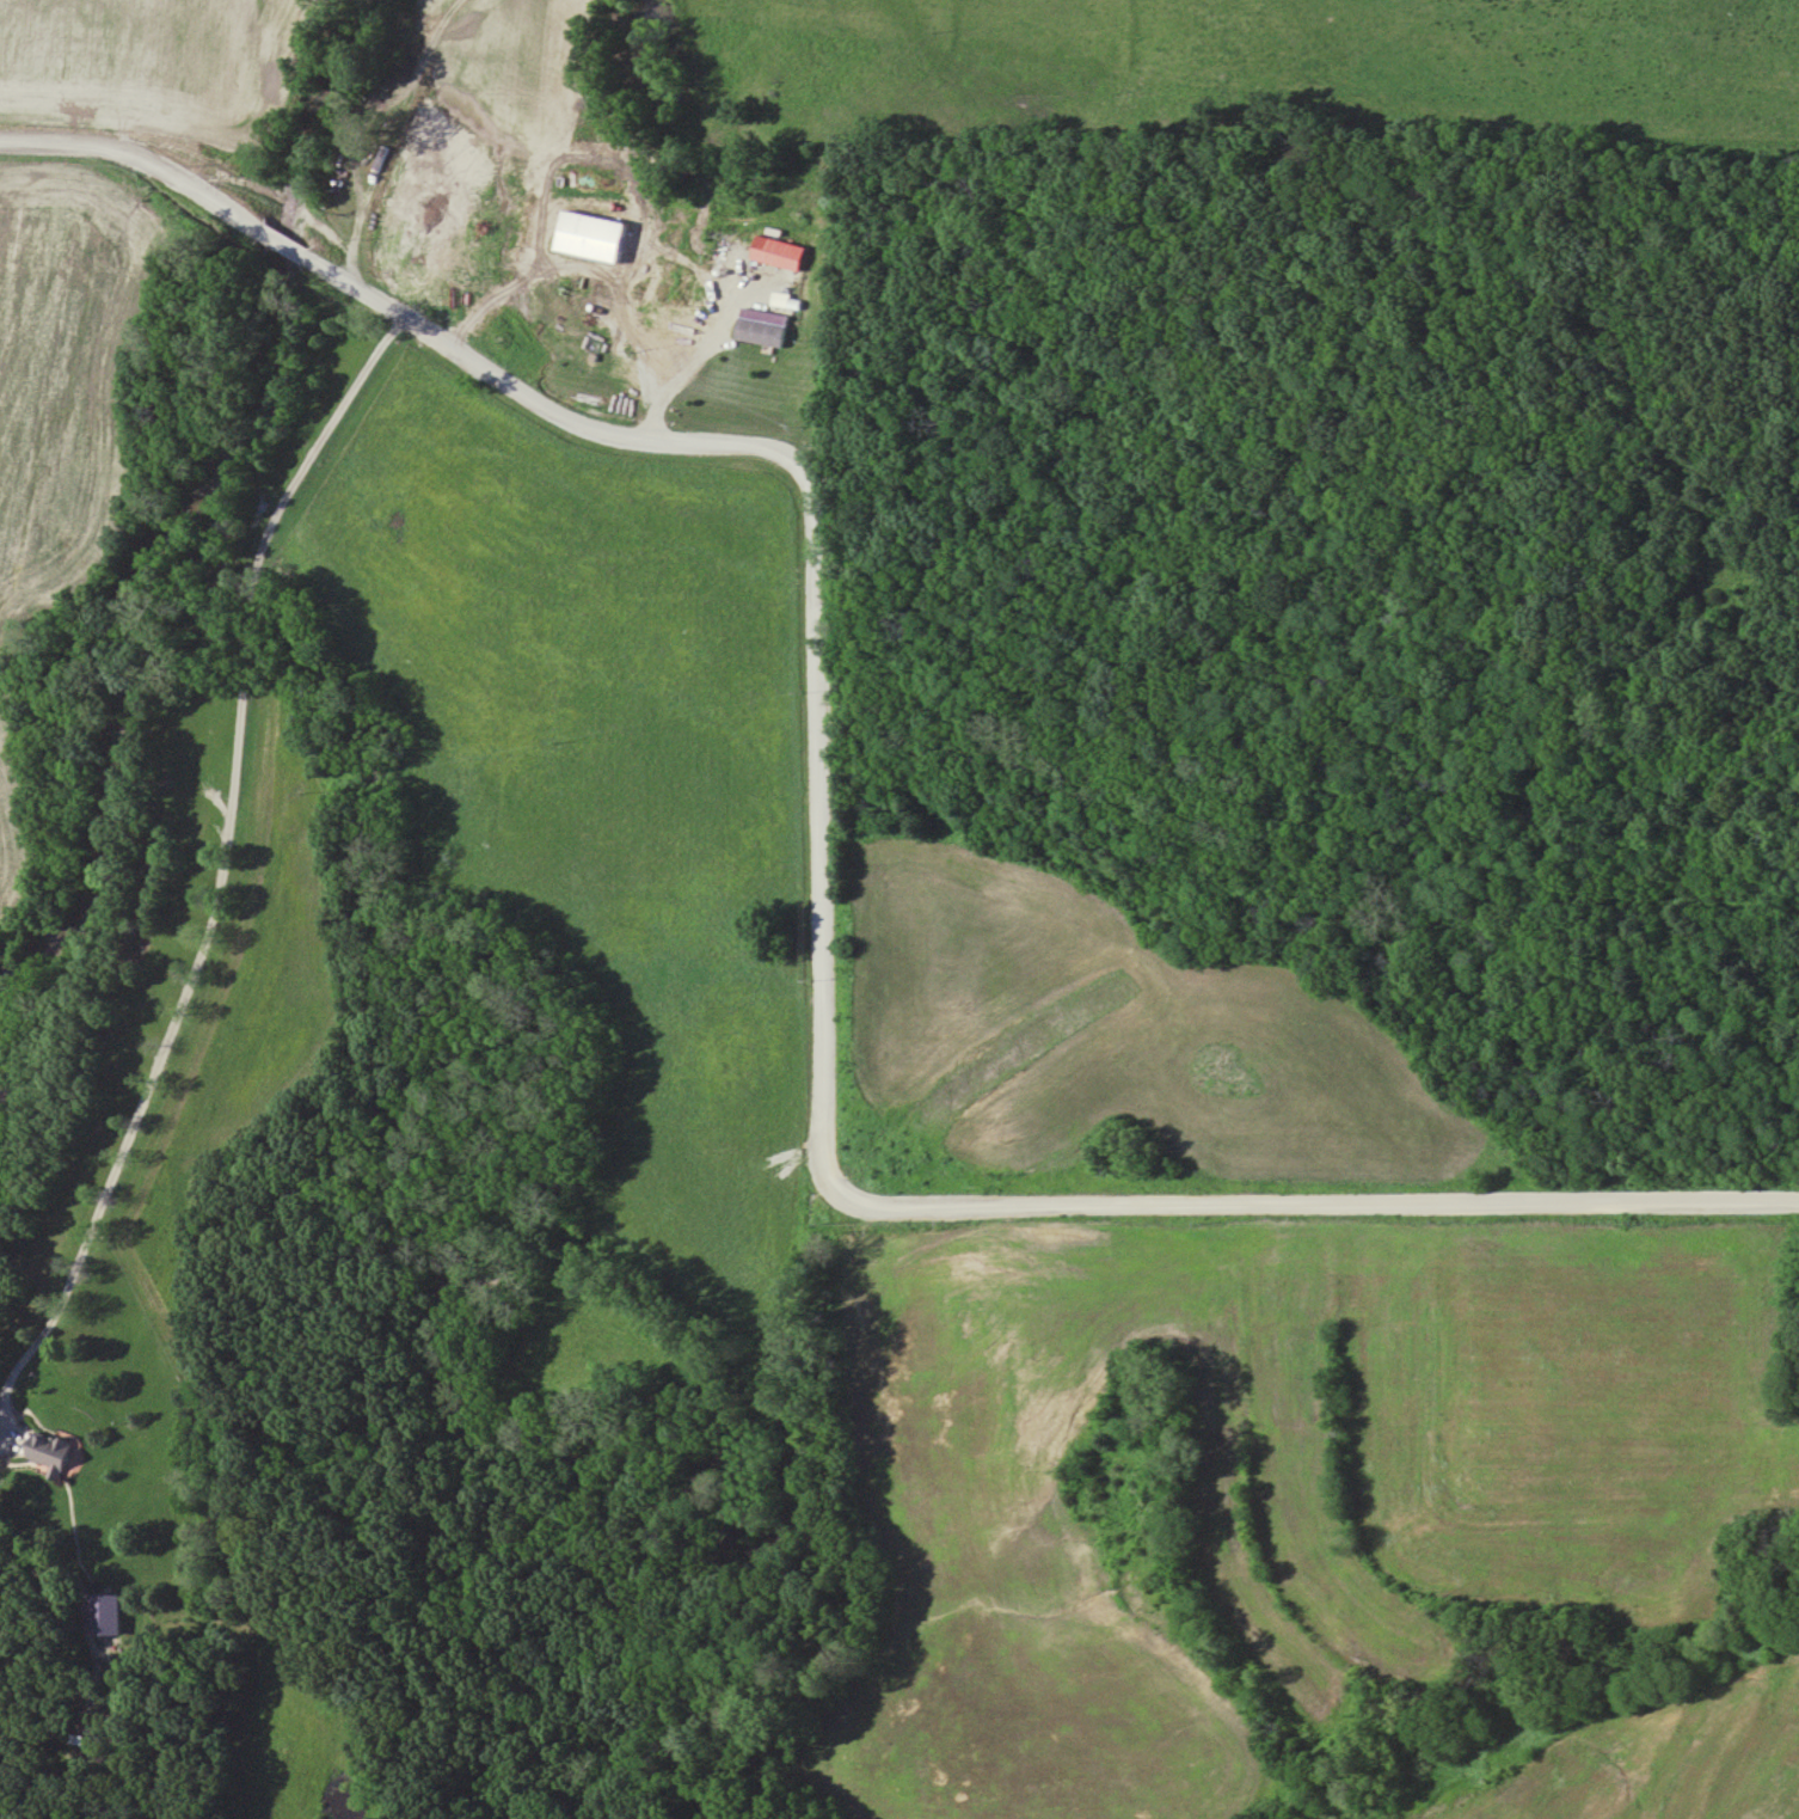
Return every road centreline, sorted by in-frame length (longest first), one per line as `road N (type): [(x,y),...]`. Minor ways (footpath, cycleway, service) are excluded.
road 1 (residential): [(1798,1202),(855,1202),(824,1171),(821,1143),(809,482),(796,464),(743,443),(576,427),(308,259)]
road 2 (residential): [(251,225),(98,149),(0,143)]

